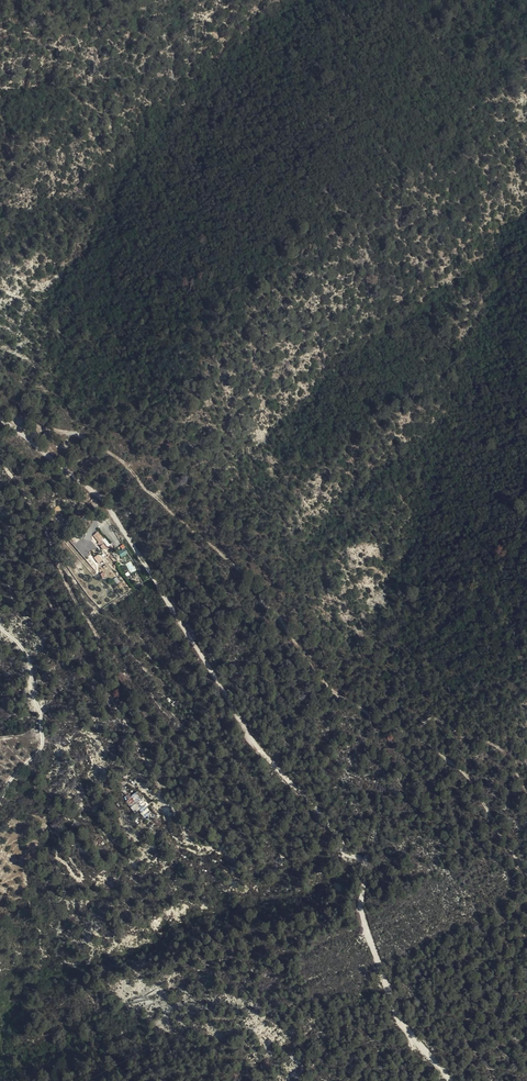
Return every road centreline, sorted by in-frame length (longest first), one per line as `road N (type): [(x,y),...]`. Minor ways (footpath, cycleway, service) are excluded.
road 1 (track): [(453,1080),(394,1005),(365,927),(362,862),(254,746),(112,512),(0,415)]
road 2 (track): [(17,429),(69,433),(122,463),(236,564),(333,693),(470,777),(526,870)]
road 3 (track): [(0,628),(27,659),(41,740),(0,800)]
road 4 (track): [(399,733),(443,720),(495,741),(526,794)]

